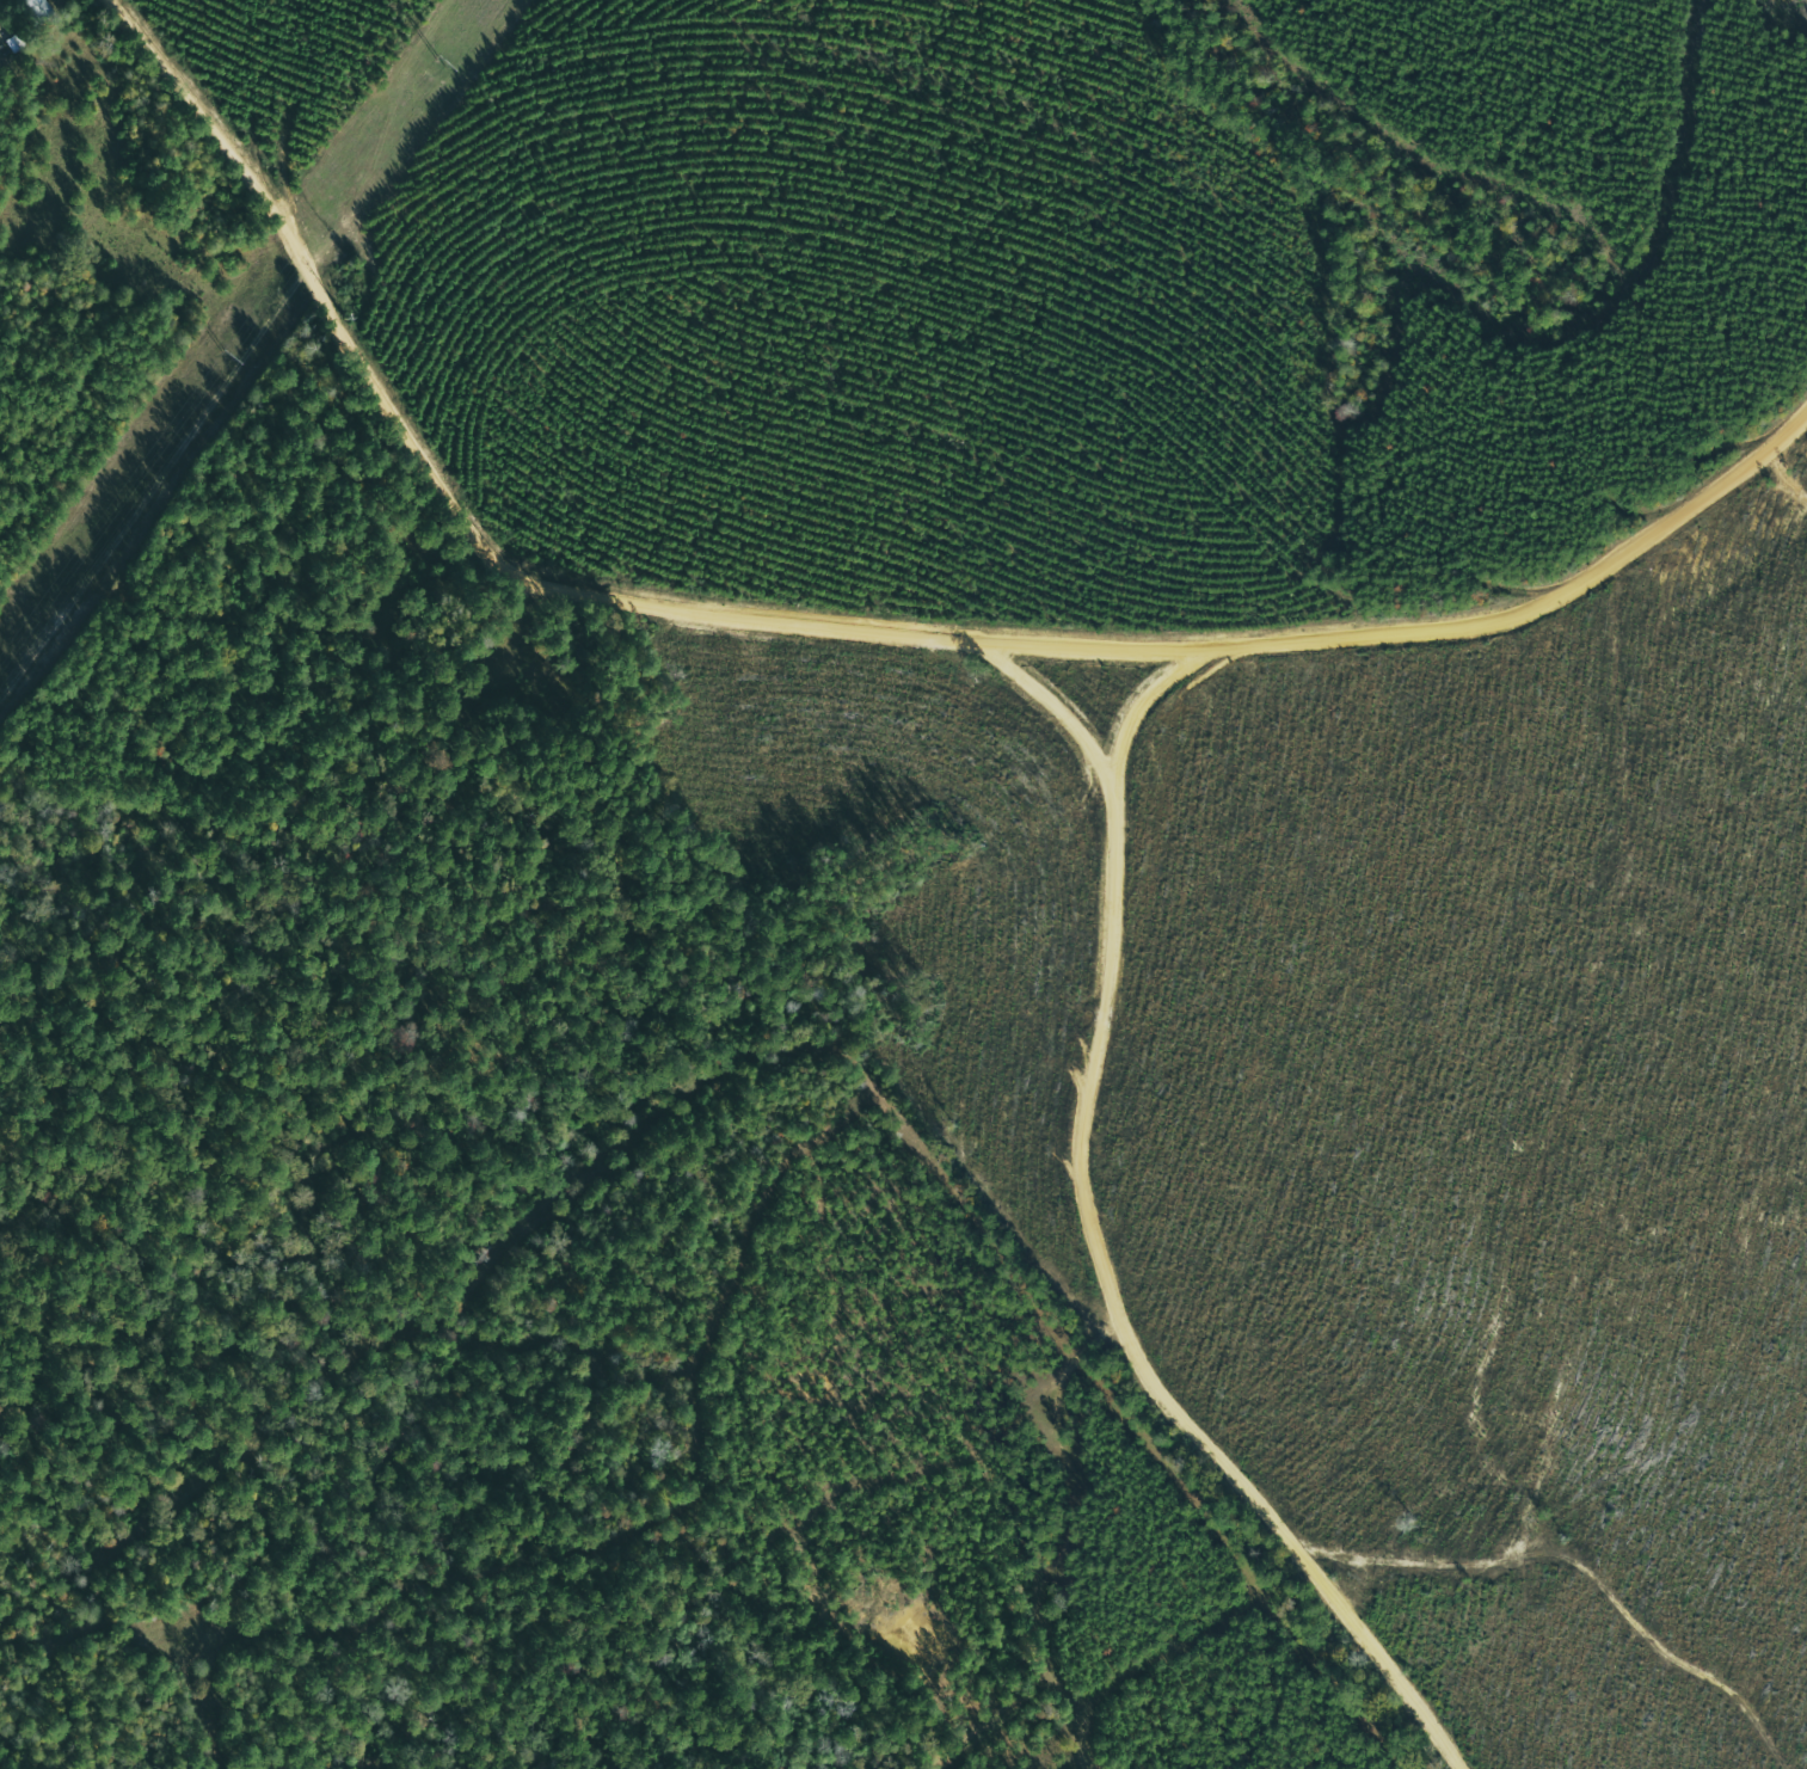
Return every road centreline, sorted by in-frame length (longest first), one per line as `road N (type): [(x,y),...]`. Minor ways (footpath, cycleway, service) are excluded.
road 1 (residential): [(1806,394),(1733,467),(1526,609),(1219,627),(1107,656),(671,603),(453,532),(405,502),(311,282),(176,69),(111,0)]
road 2 (residential): [(1099,784),(1032,718),(987,641)]

